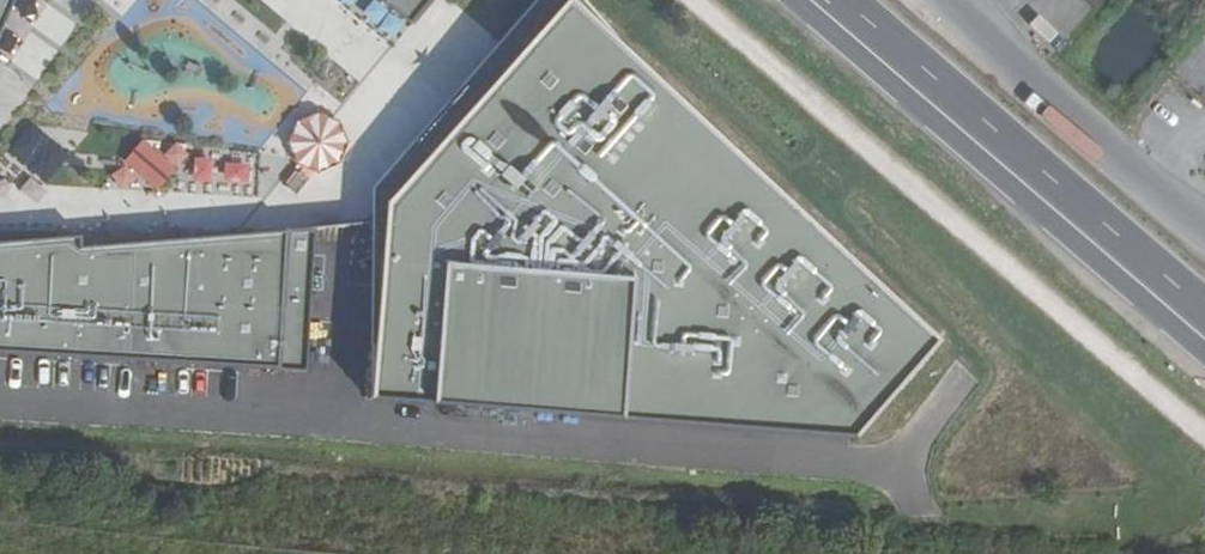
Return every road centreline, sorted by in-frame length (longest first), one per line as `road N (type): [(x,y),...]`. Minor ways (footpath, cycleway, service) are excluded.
road 1 (primary): [(787,0),(1204,363)]
road 2 (primary): [(1204,315),(842,0)]

